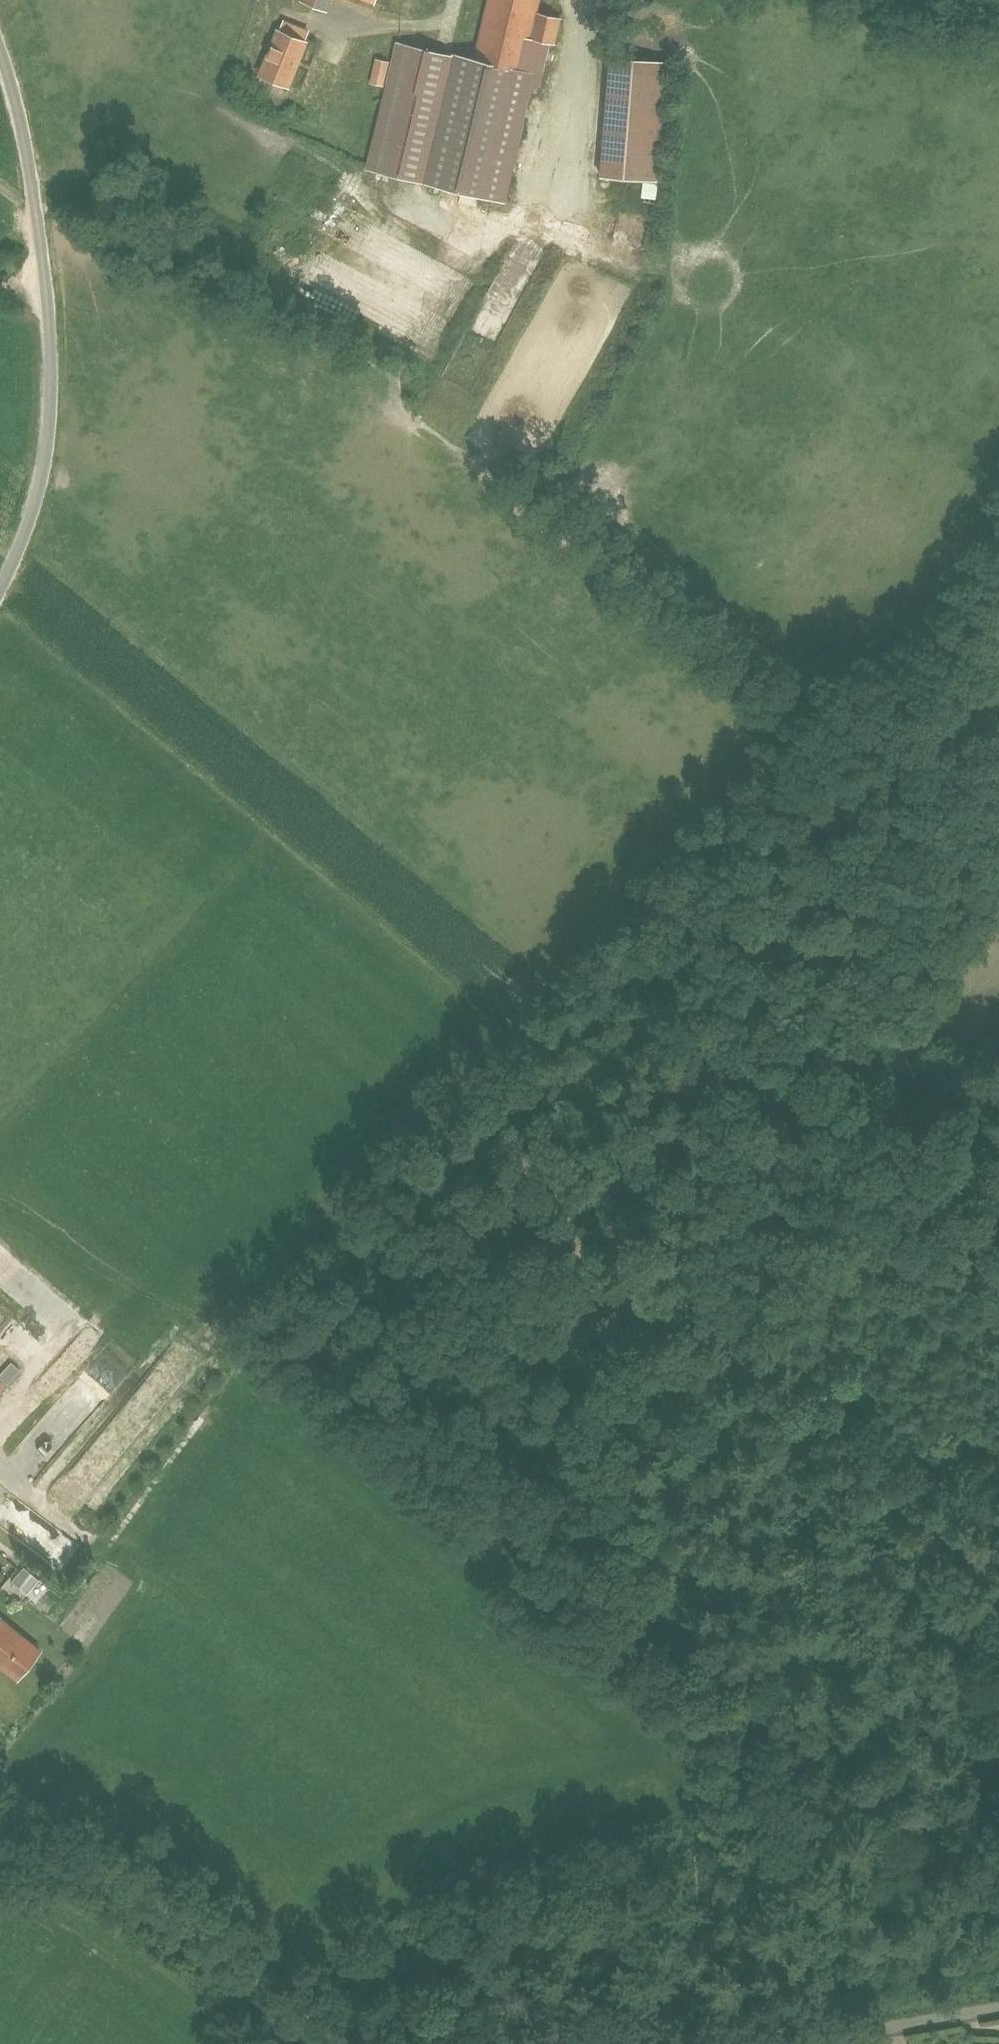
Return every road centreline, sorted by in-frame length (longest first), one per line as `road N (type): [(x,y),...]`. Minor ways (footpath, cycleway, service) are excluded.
road 1 (unclassified): [(0,584),(33,505),(48,381),(29,186),(0,62)]
road 2 (unclassified): [(334,2043),(14,1798),(0,1776)]
road 3 (unclassified): [(998,2012),(779,2043)]

